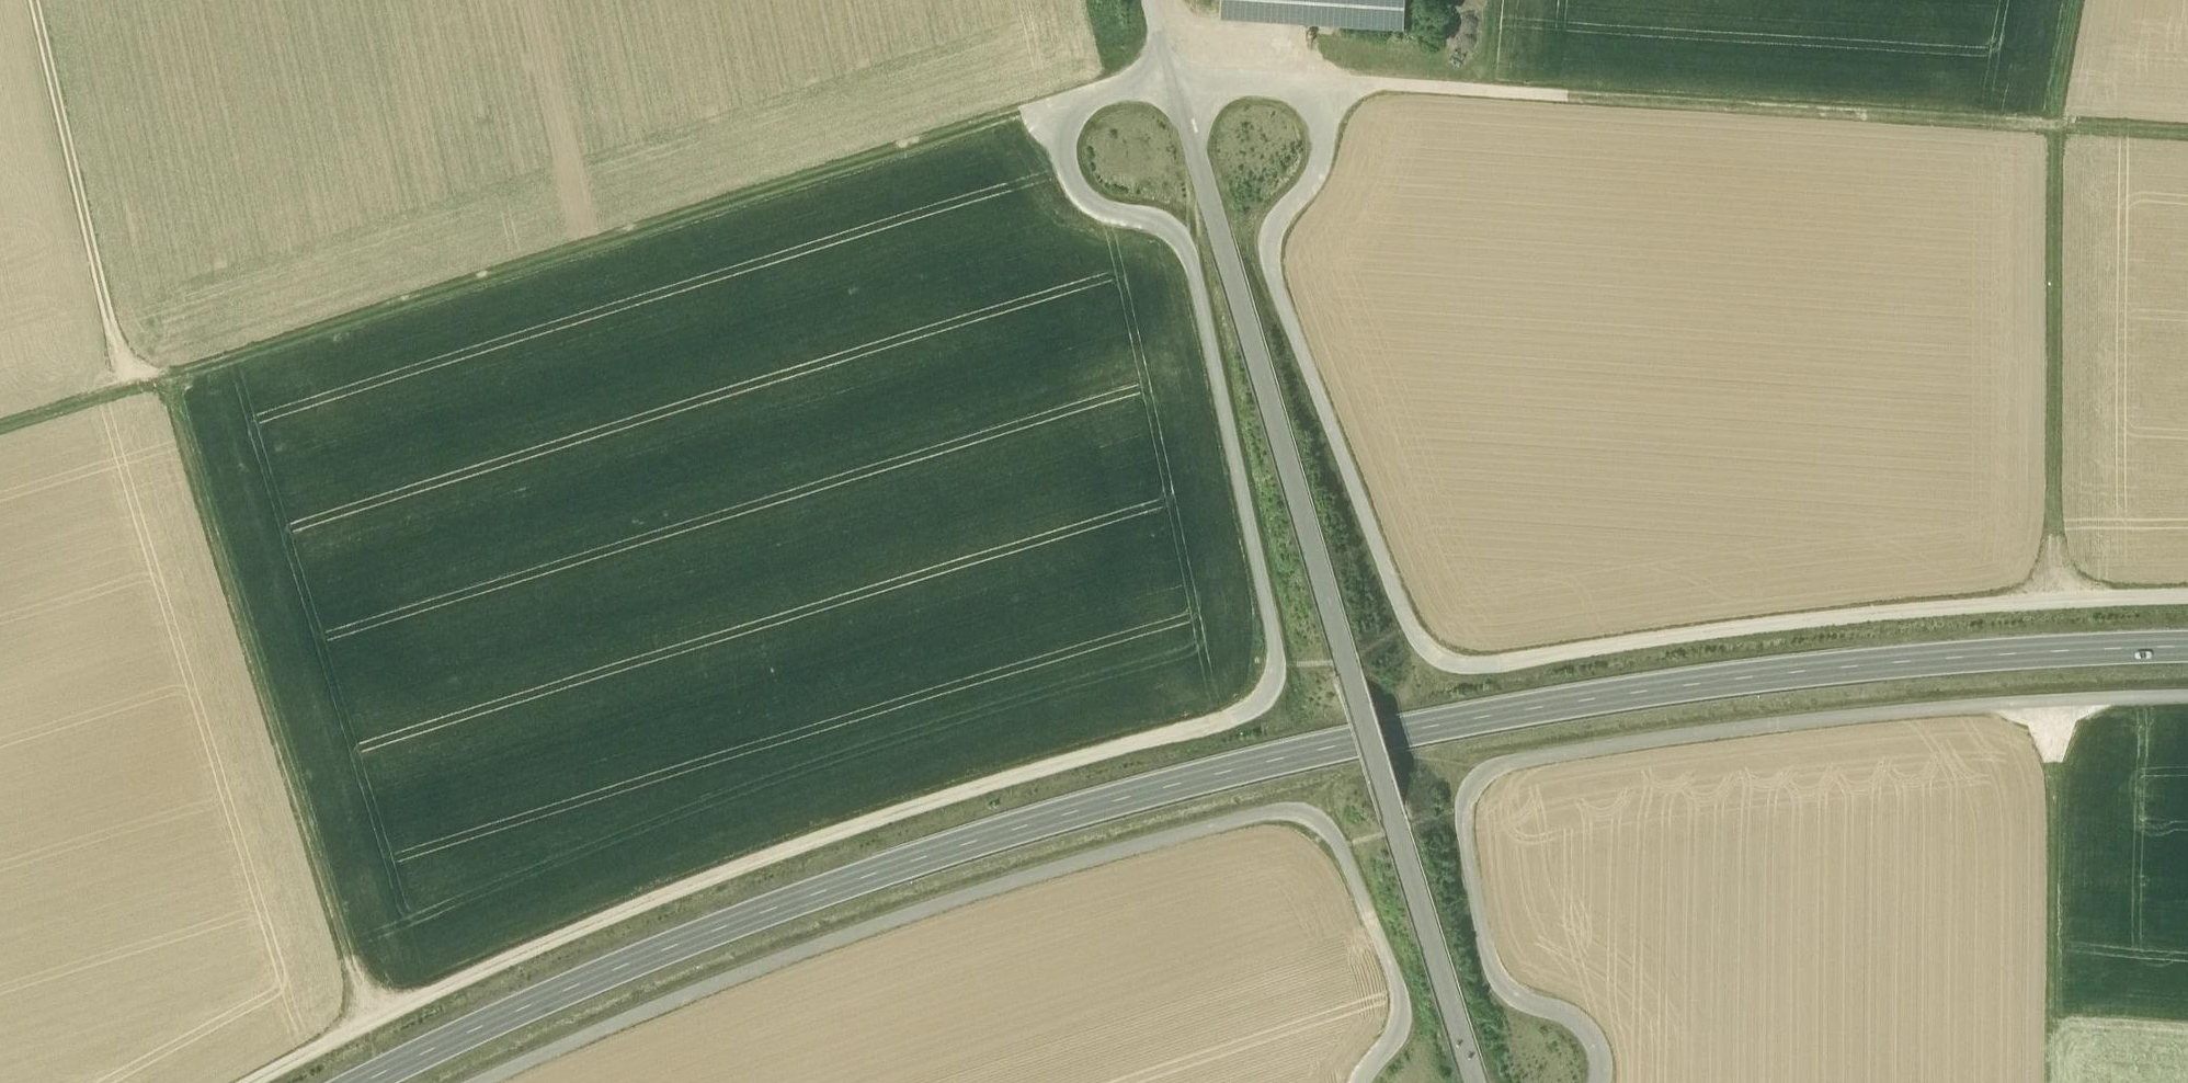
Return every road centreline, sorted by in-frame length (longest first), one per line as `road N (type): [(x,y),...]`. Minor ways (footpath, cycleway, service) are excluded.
road 1 (track): [(0,444),(678,240),(823,178),(1172,72),(2069,128),(2086,0)]
road 2 (secondary): [(2187,645),(1805,668),(1355,740),(969,845),(727,923),(359,1082)]
road 3 (track): [(1048,109),(1076,187),(1093,206),(1168,225),(1186,239),(1279,649),(1279,678),(1269,692),(1237,718),(932,798),(680,886),(375,1015),(243,1082)]
road 4 (track): [(2187,596),(1698,624),(1443,667),(1413,638),(1269,265),(1272,235),(1318,151),(1325,82)]
road 5 (track): [(1356,1082),(1385,1048),(1397,1002),(1391,966),(1338,849),(1298,809),(1264,811),(831,936),(474,1082)]
road 6 (track): [(1154,0),(1249,344),(1480,1082)]
road 7 (track): [(2187,696),(1910,709),(1495,762),(1462,821),(1491,970),(1513,995),(1572,1010),(1597,1057),(1600,1082)]
road 8 (track): [(94,0),(181,388),(375,1015)]
road 9 (track): [(2063,597),(2069,128),(2187,135)]
road 10 (track): [(2051,1082),(2055,701)]

